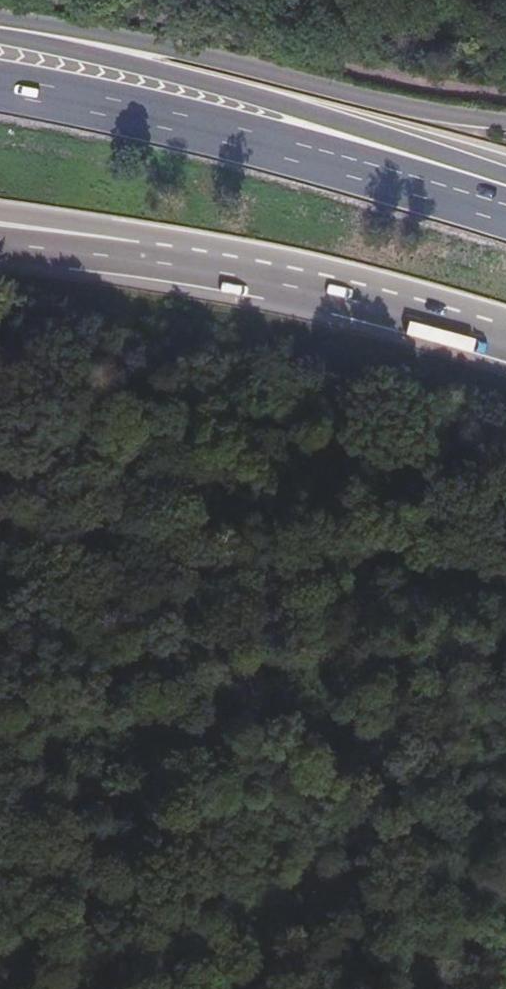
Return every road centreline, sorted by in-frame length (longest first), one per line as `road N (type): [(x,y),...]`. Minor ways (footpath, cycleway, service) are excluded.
road 1 (trunk): [(505,174),(233,89),(0,33)]
road 2 (trunk): [(505,210),(276,145),(0,88)]
road 3 (primary): [(505,123),(59,28),(0,23)]
road 4 (trunk): [(157,257),(505,335)]
road 5 (trunk): [(0,213),(123,230),(157,257)]
road 6 (trunk): [(0,243),(157,257)]

